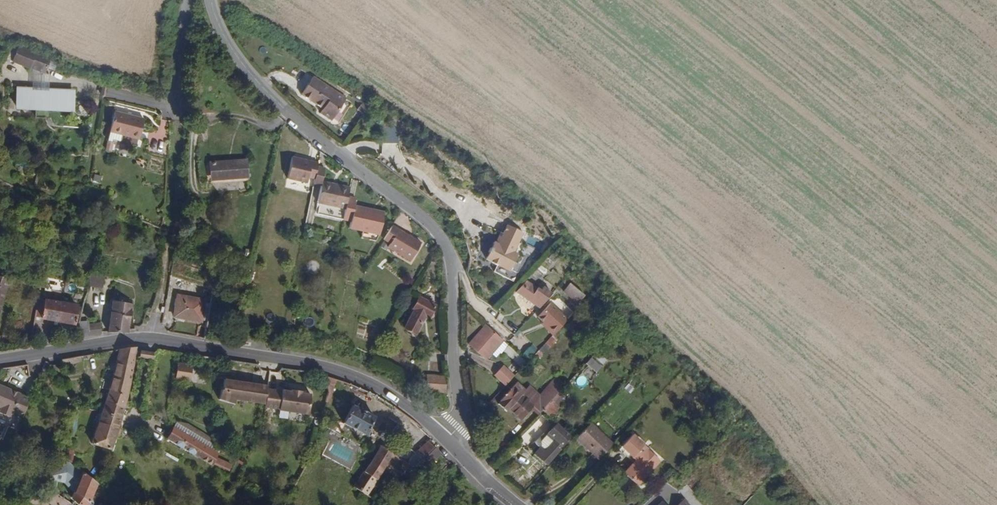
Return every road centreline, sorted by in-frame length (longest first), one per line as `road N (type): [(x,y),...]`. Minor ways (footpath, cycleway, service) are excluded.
road 1 (tertiary): [(447,441),(463,417),(446,244),(274,98),(235,52),(212,0)]
road 2 (secondary): [(0,360),(141,339),(306,363),(390,393),(447,441)]

